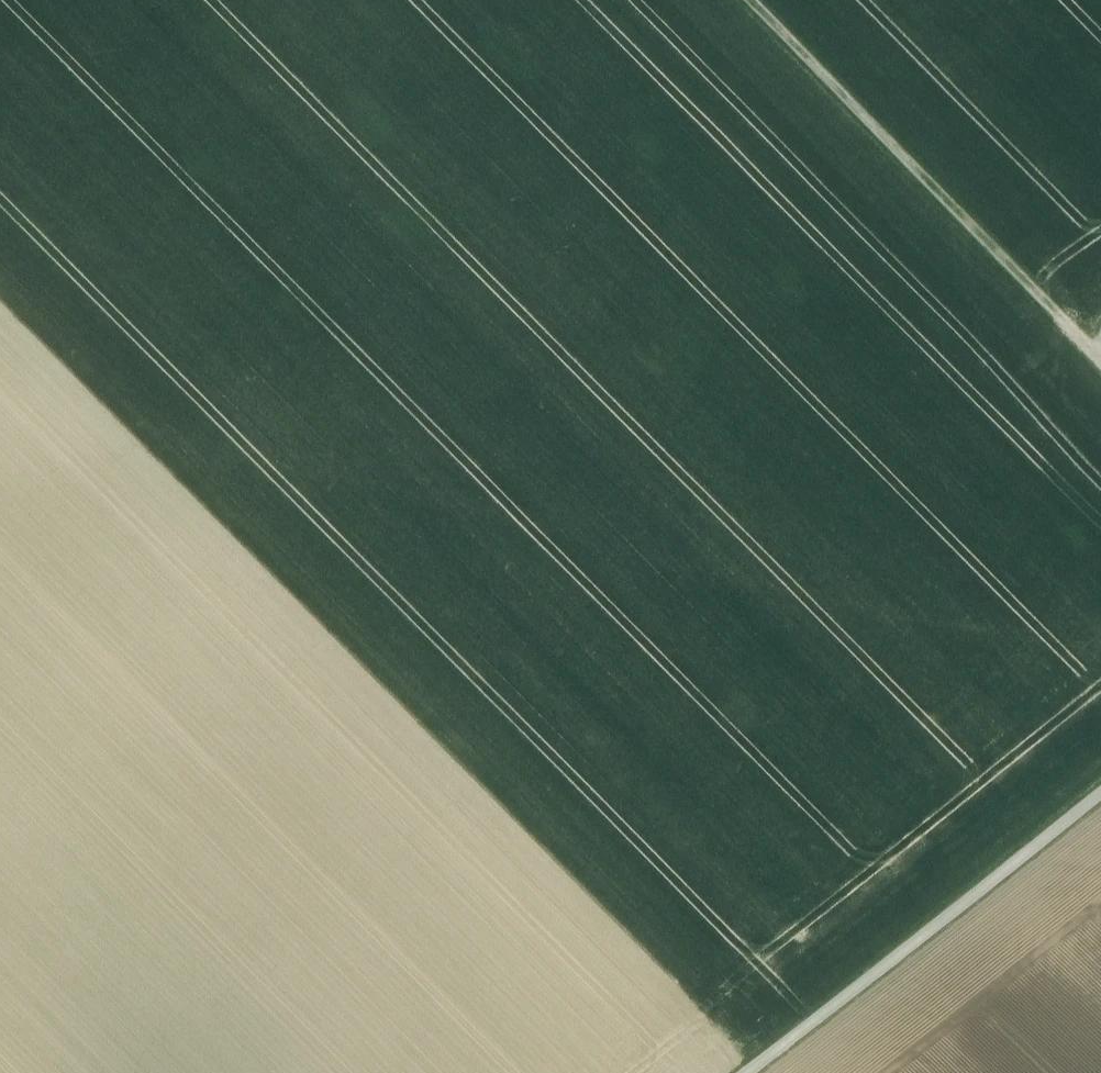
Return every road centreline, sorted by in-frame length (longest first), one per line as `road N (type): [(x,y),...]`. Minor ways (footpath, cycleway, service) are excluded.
road 1 (track): [(758,0),(1100,343)]
road 2 (track): [(1100,794),(758,1072)]

